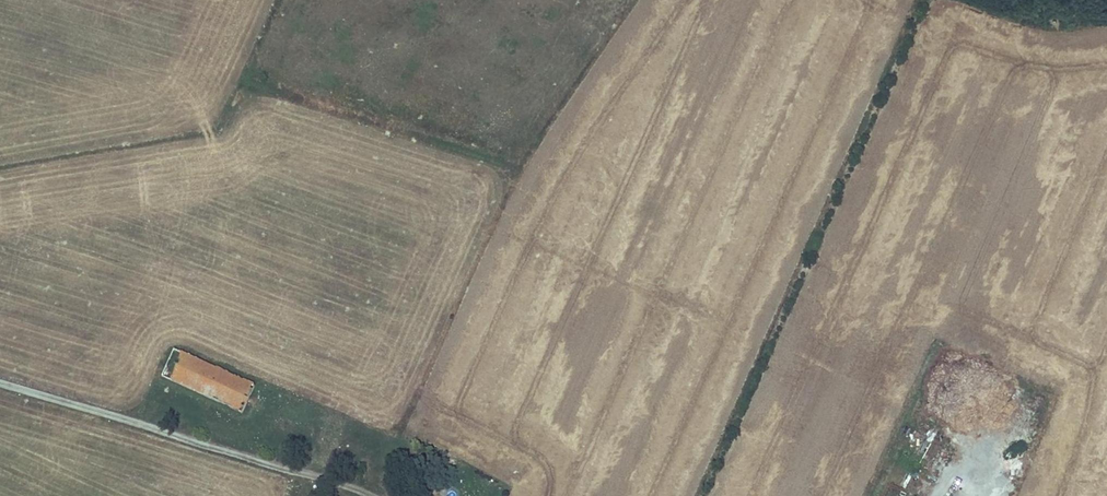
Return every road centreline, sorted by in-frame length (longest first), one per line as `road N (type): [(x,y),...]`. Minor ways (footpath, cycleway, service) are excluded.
road 1 (track): [(0,384),(370,495)]

